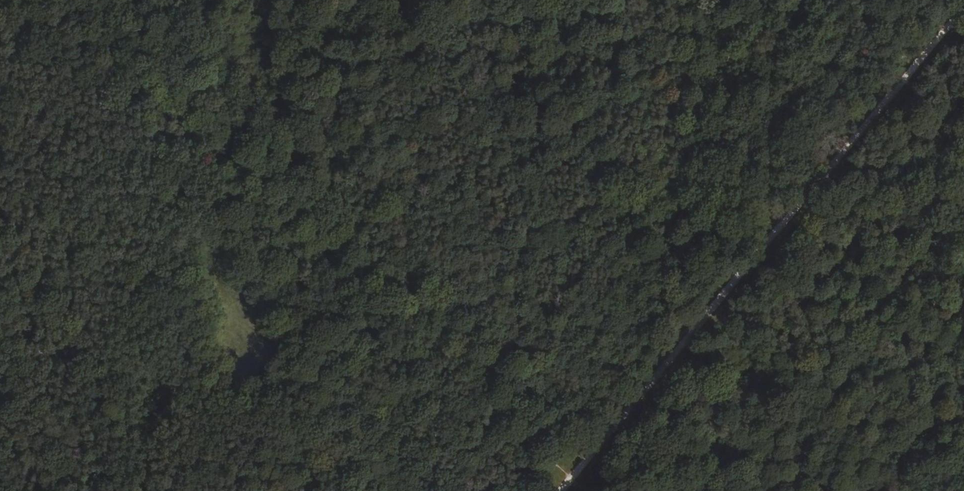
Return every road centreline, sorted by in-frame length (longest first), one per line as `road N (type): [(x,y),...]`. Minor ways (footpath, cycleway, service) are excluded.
road 1 (track): [(570,480),(39,0)]
road 2 (track): [(738,280),(963,11)]
road 3 (track): [(570,480),(738,280)]

